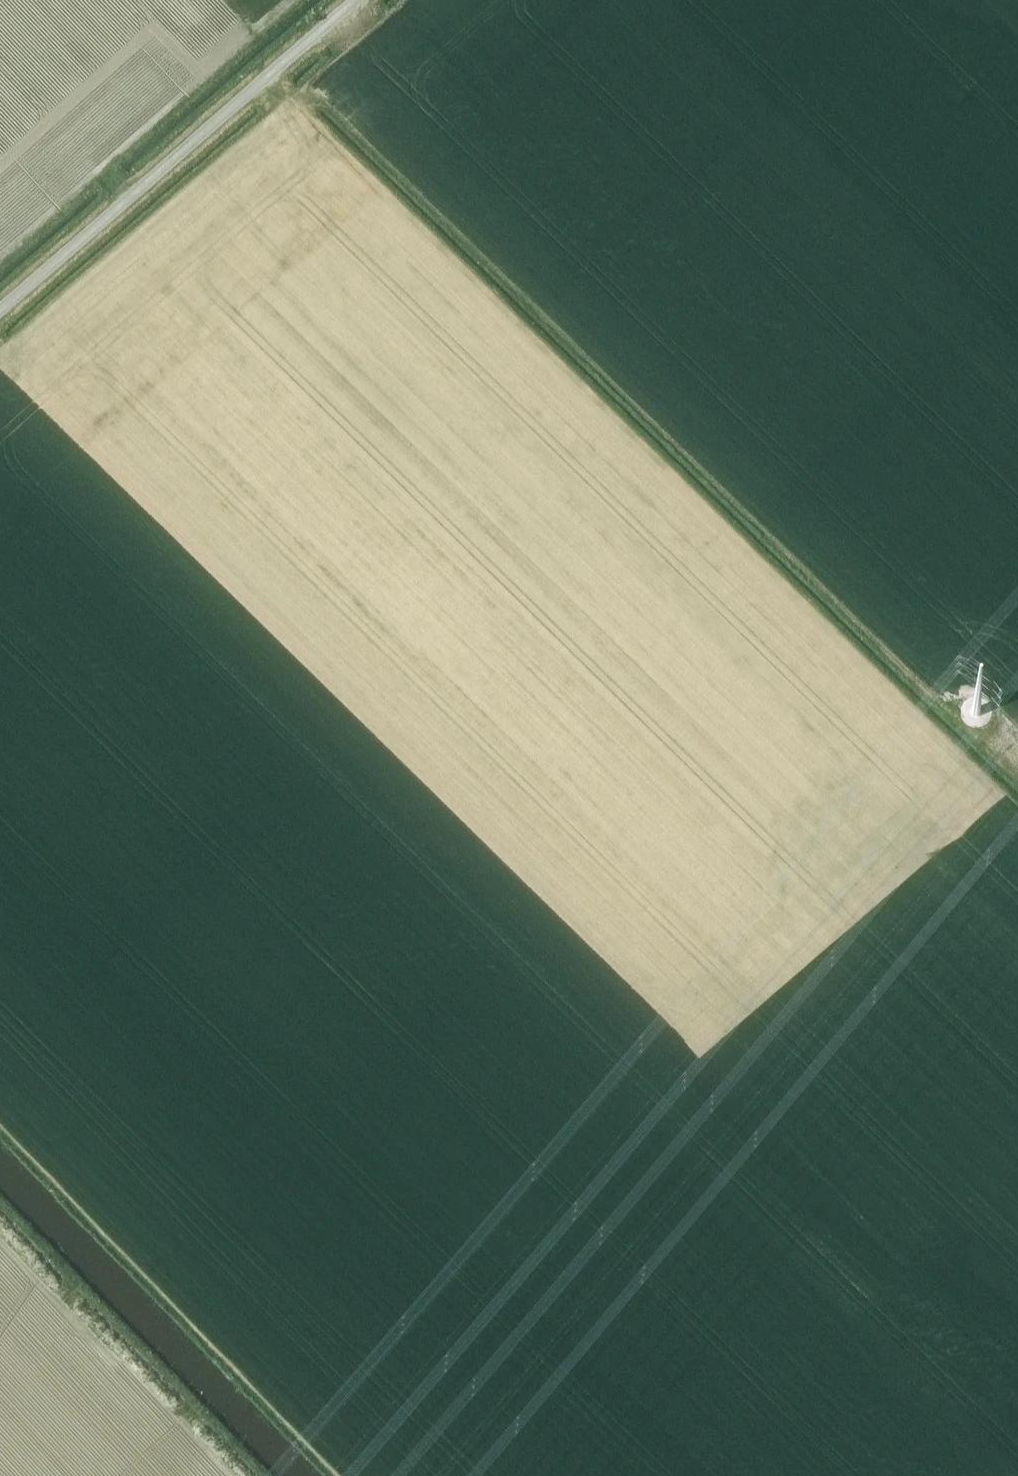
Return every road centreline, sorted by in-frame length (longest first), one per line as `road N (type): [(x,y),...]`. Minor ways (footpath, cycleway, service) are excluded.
road 1 (unclassified): [(357,0),(0,313)]

